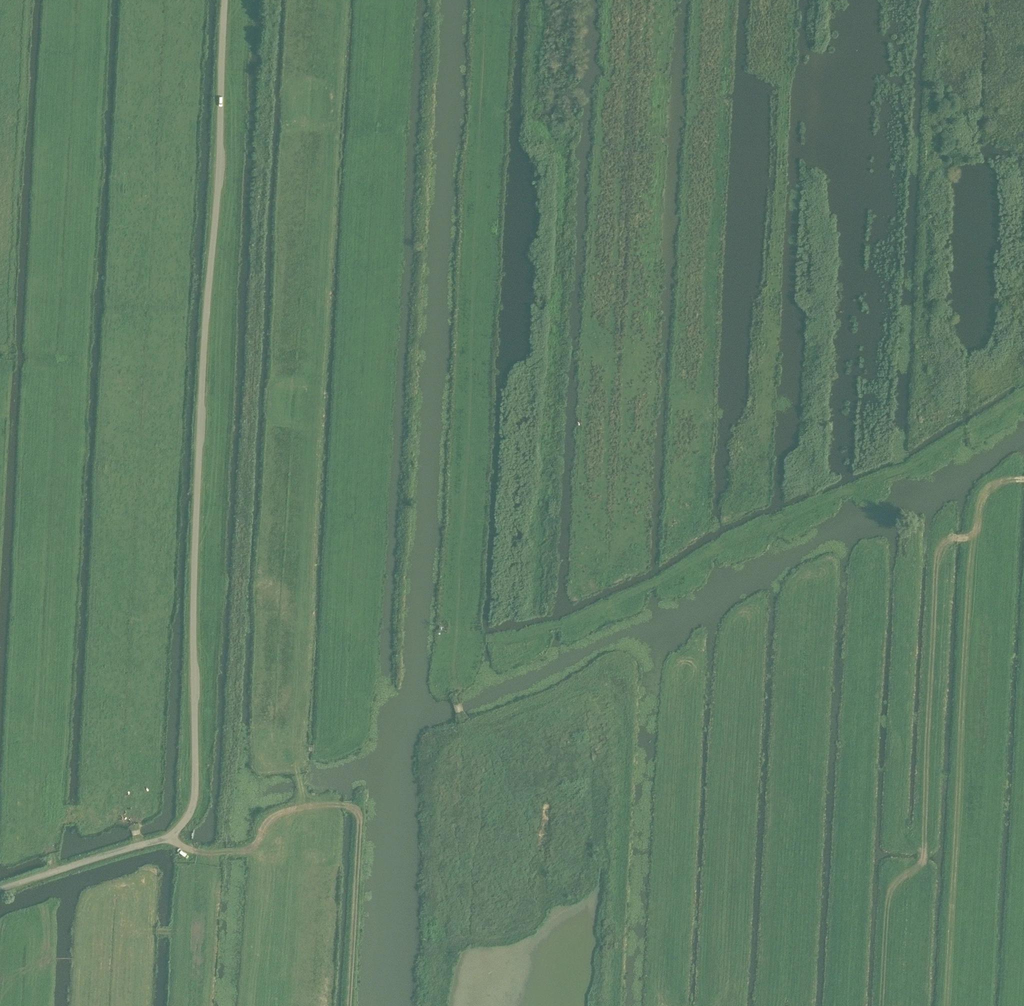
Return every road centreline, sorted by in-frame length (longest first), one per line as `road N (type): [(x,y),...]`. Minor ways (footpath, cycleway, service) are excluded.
road 1 (track): [(618,1005),(627,705),(613,684),(590,677),(465,724),(453,679),(461,647),(473,636),(619,599),(786,525),(841,490),(914,462),(1023,394)]
road 2 (track): [(453,679),(447,652),(491,0)]
road 3 (unclassified): [(0,890),(155,842),(193,853)]

